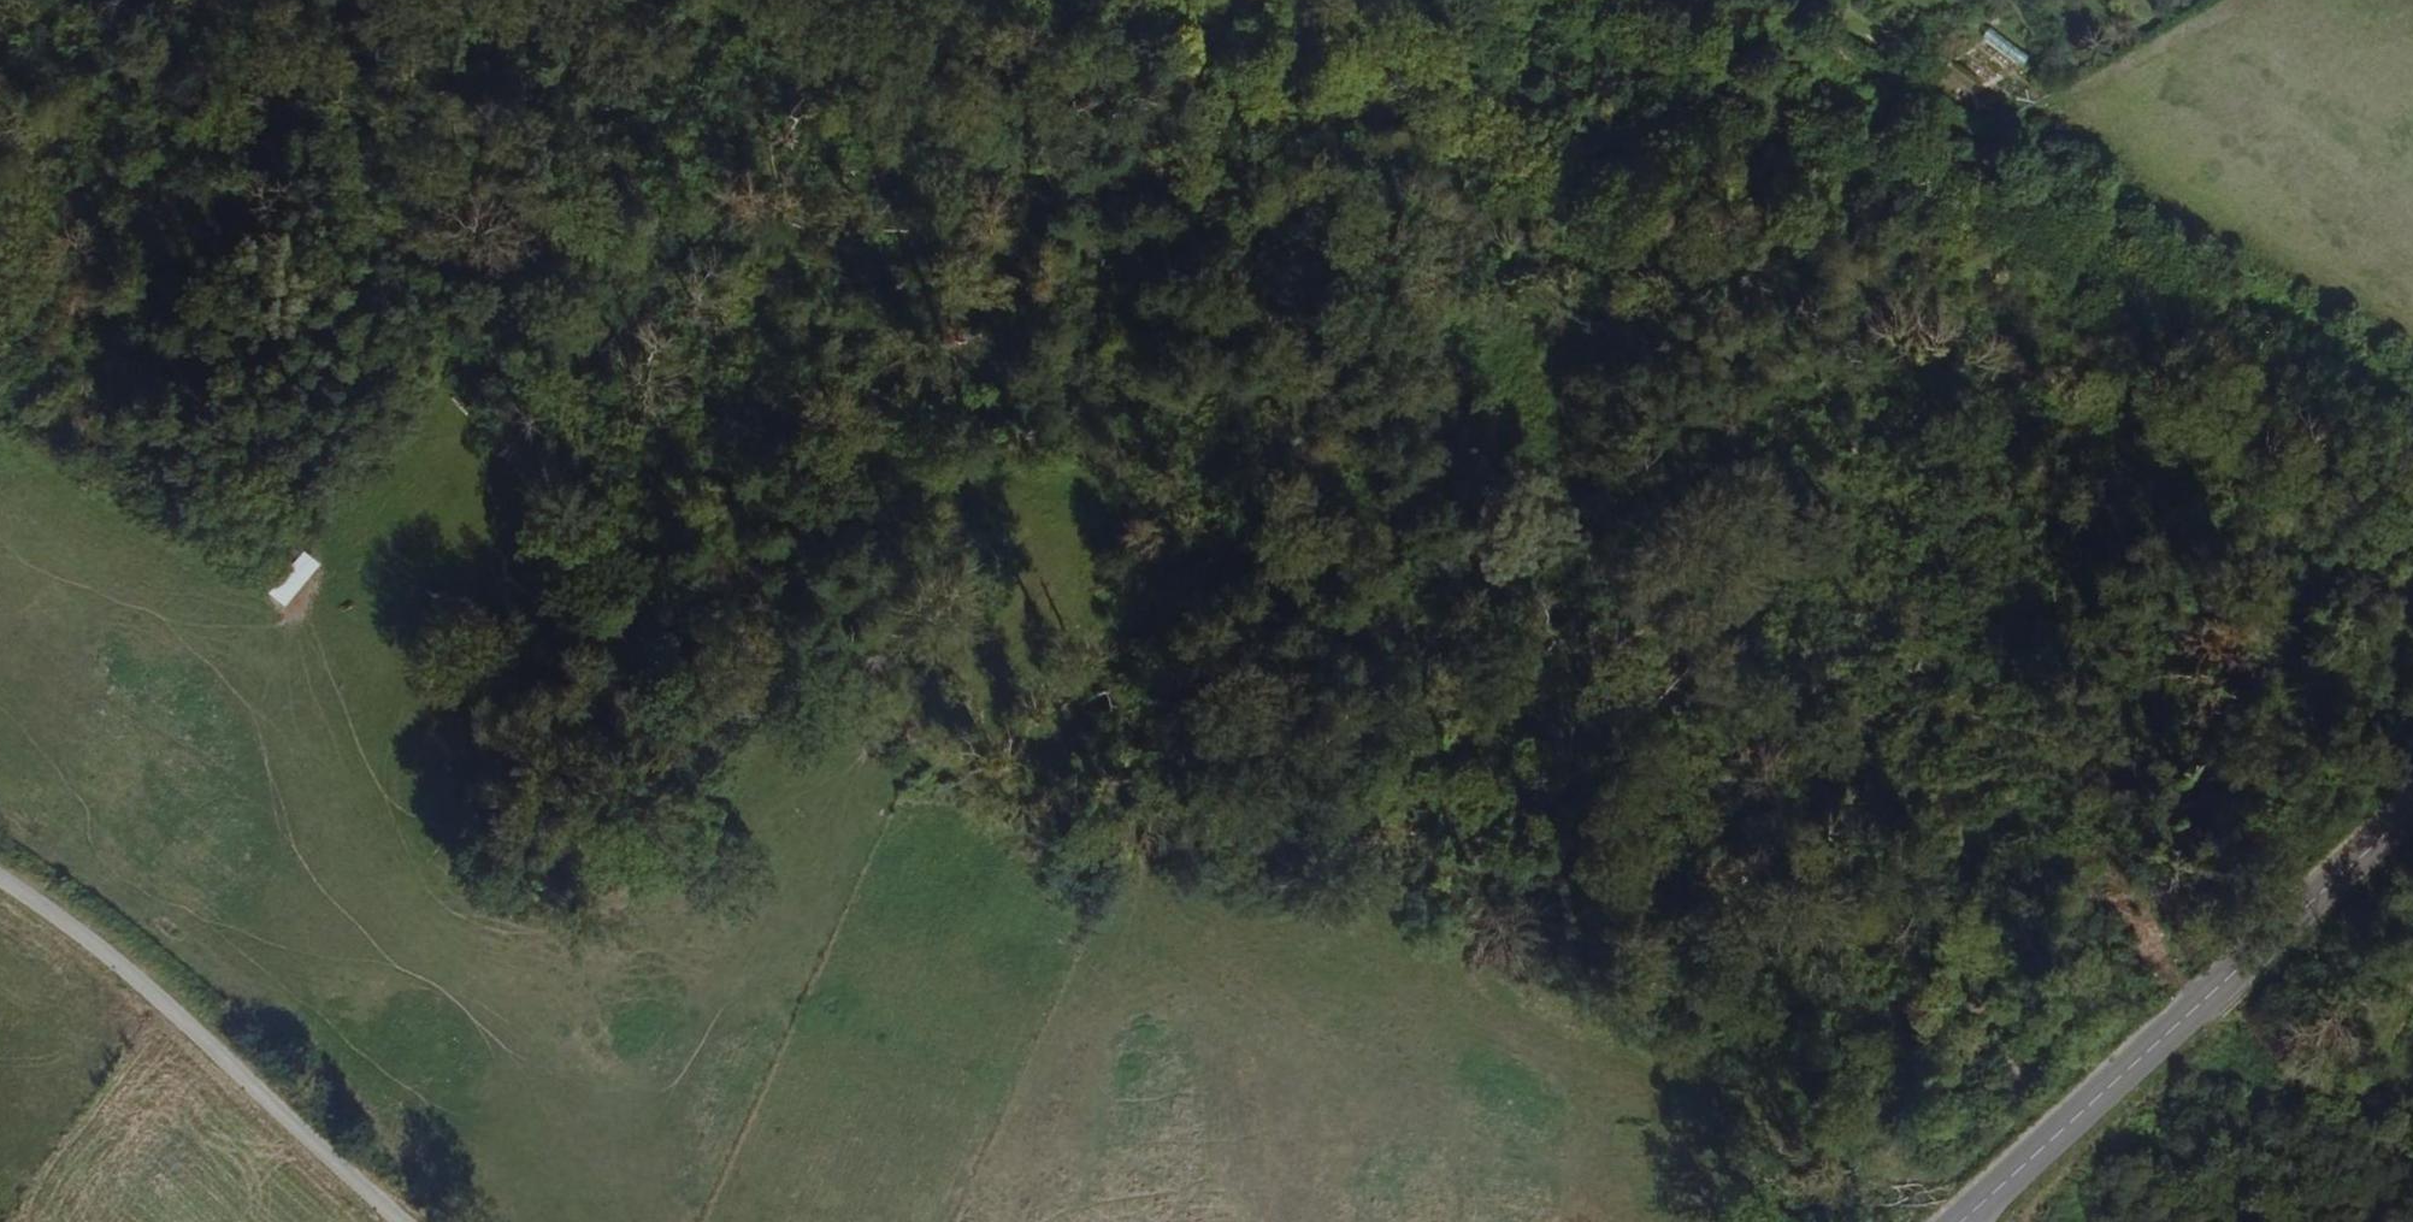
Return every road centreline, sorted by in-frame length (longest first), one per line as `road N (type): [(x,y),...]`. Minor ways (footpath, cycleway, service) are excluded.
road 1 (tertiary): [(1963,1221),(2412,811)]
road 2 (residential): [(0,880),(116,964),(405,1221)]

